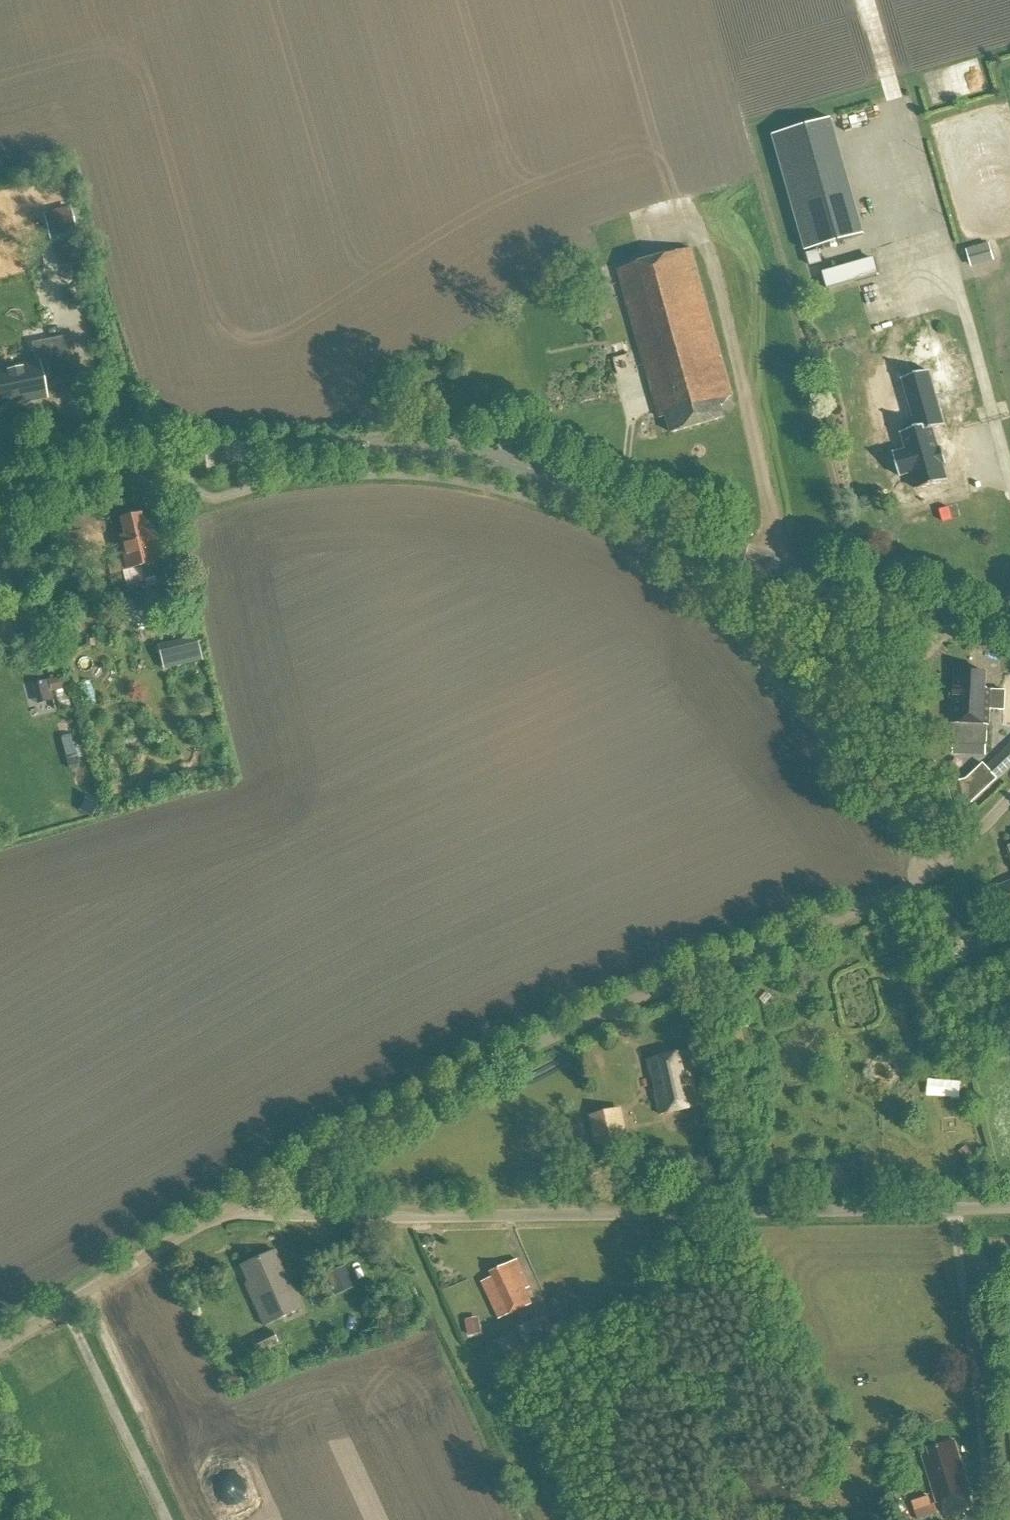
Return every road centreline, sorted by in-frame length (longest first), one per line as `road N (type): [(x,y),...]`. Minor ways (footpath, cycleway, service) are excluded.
road 1 (residential): [(310,1216),(1009,1217)]
road 2 (unclassified): [(306,1166),(890,906),(935,878)]
road 3 (secondary): [(660,541),(515,469),(408,458),(217,463),(10,509)]
road 4 (unclassified): [(935,878),(711,603),(662,556),(660,541)]
road 5 (secondary): [(1009,620),(870,599),(660,541)]
road 6 (unclassified): [(174,1519),(69,1306)]
road 7 (unclassified): [(69,1306),(216,1215)]

